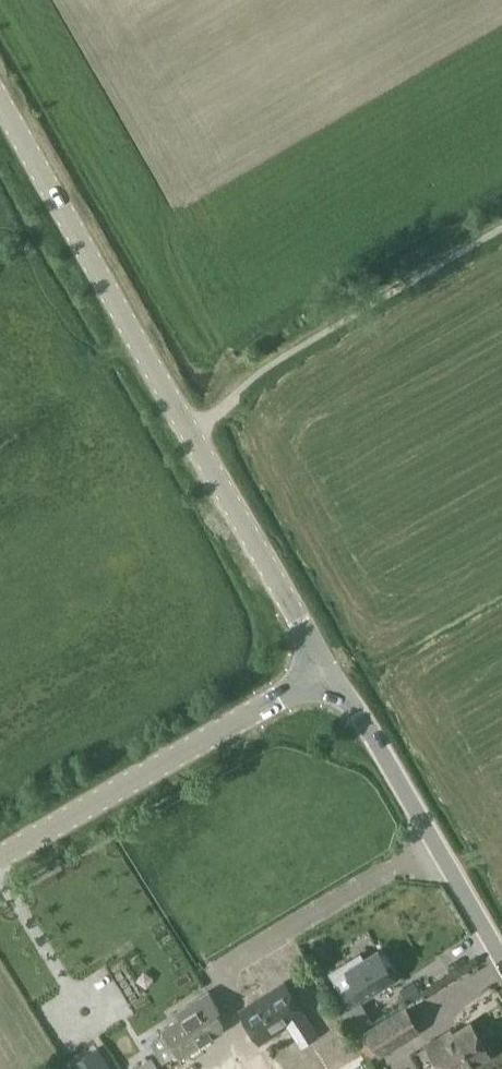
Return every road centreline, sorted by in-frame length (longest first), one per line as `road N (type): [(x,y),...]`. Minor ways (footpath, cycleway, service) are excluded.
road 1 (tertiary): [(189,428),(0,98)]
road 2 (tertiary): [(0,857),(328,671)]
road 3 (track): [(501,217),(249,369),(227,403)]
road 4 (unclassified): [(501,957),(328,671)]
road 5 (tertiary): [(328,671),(189,428)]

